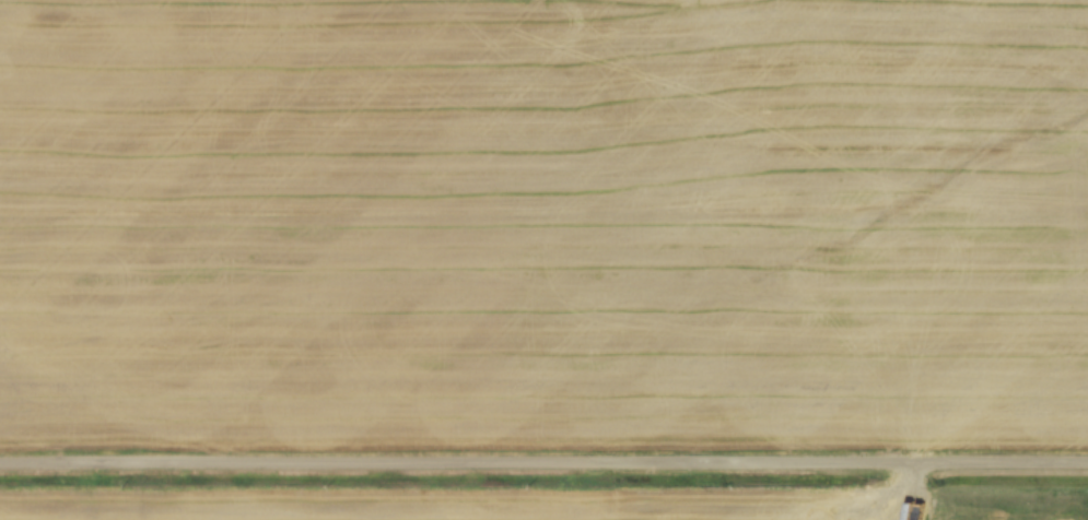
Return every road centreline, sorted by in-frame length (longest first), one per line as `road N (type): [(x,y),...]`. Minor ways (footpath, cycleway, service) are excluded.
road 1 (track): [(0,464),(1087,466)]

